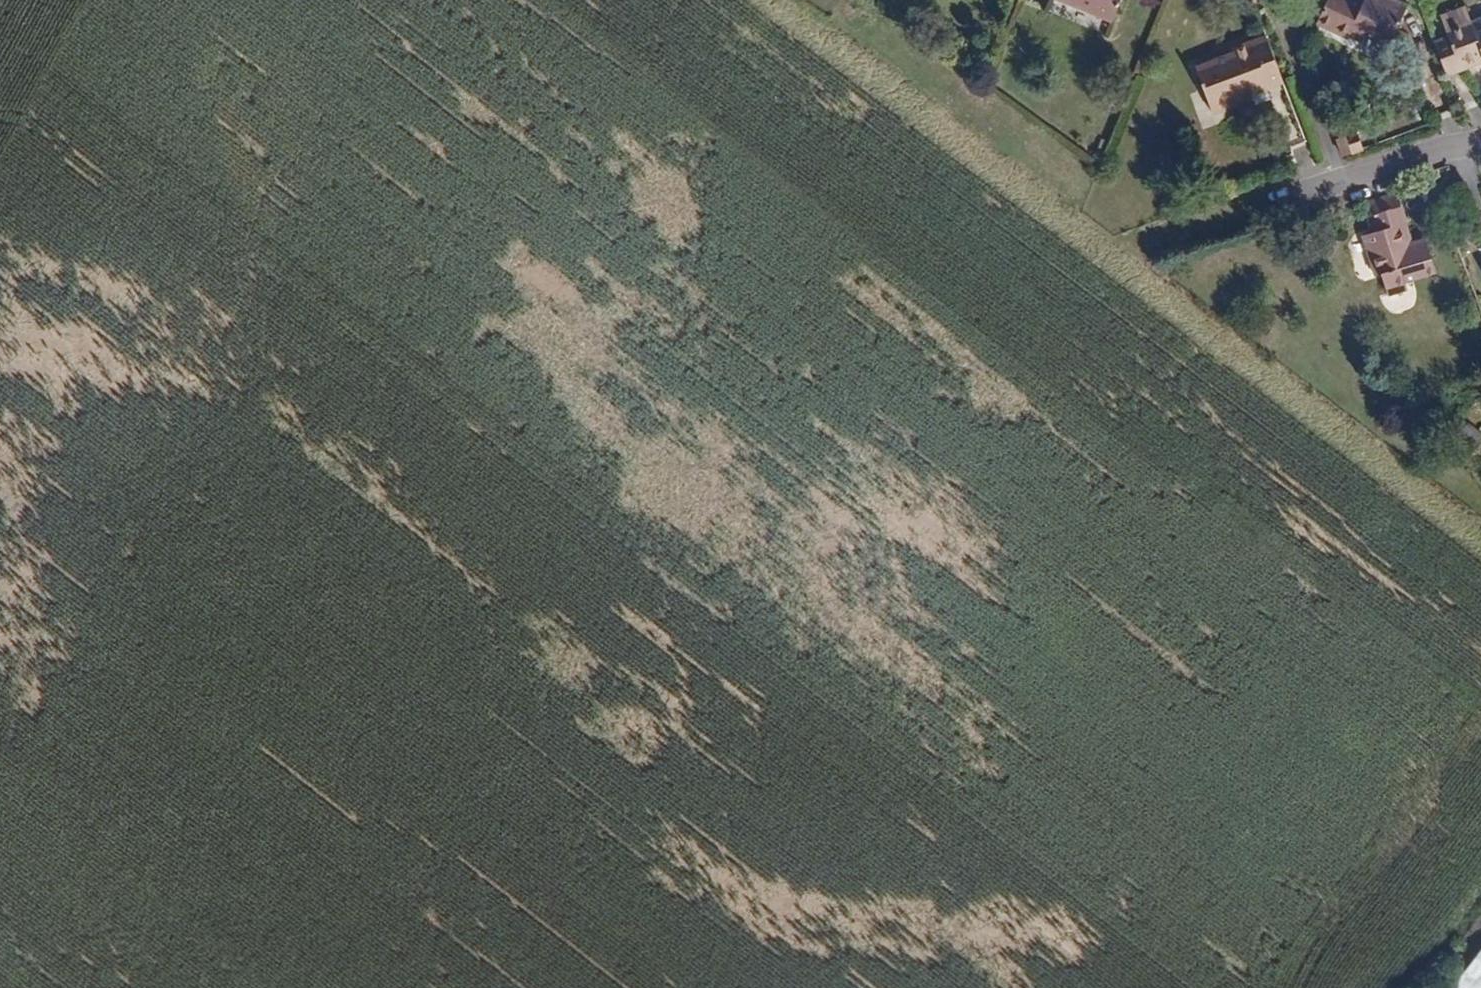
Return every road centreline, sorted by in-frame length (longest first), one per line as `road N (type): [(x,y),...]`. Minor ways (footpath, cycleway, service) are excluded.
road 1 (residential): [(1336,182),(1277,11)]
road 2 (residential): [(1480,137),(1336,182)]
road 3 (residential): [(1336,182),(1198,224)]

